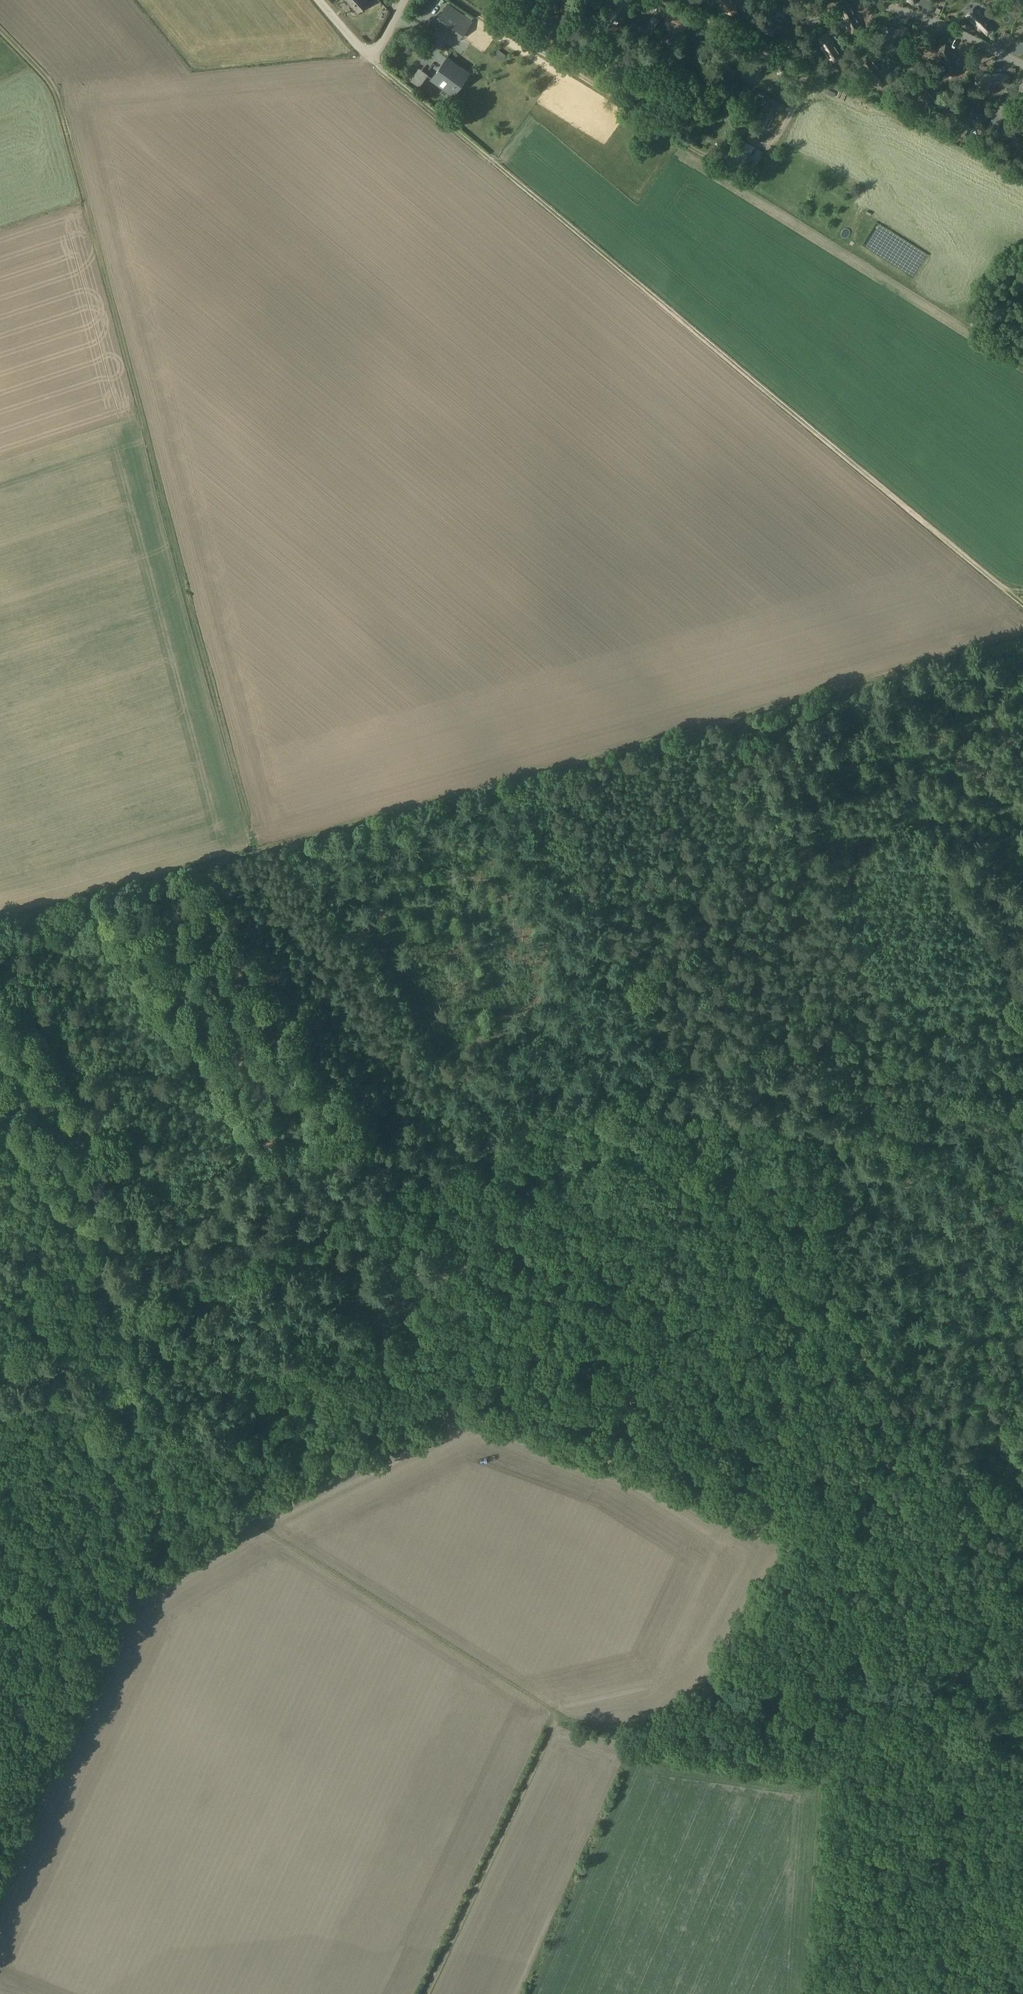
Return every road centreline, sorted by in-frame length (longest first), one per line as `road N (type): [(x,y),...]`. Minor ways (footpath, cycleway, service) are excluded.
road 1 (track): [(0,1317),(111,1227),(241,1154),(391,1113),(501,1107),(1022,996)]
road 2 (track): [(0,924),(1022,630)]
road 3 (track): [(1022,1177),(849,1121),(834,1138),(837,1172),(698,1167),(586,1199),(511,1207),(424,1245),(400,1242),(374,1208),(354,1198),(225,1252),(112,1288)]
road 4 (track): [(0,32),(52,87),(256,851)]
road 5 (track): [(372,60),(1022,605)]
road 6 (track): [(112,1288),(200,1423),(245,1522),(549,1717)]
road 7 (track): [(837,1172),(865,1307),(852,1351),(996,1499),(1022,1513)]
road 8 (track): [(549,1717),(421,1993)]
road 9 (track): [(822,1679),(929,1671),(1022,1704)]
road 10 (track): [(0,1123),(112,1288)]
road 11 (track): [(637,1728),(718,1683),(822,1679)]
road 12 (track): [(1022,1098),(902,1092),(863,1104),(849,1121)]
road 13 (unclassified): [(404,0),(372,60),(319,0)]
road 14 (track): [(549,1717),(637,1728),(686,1748)]

